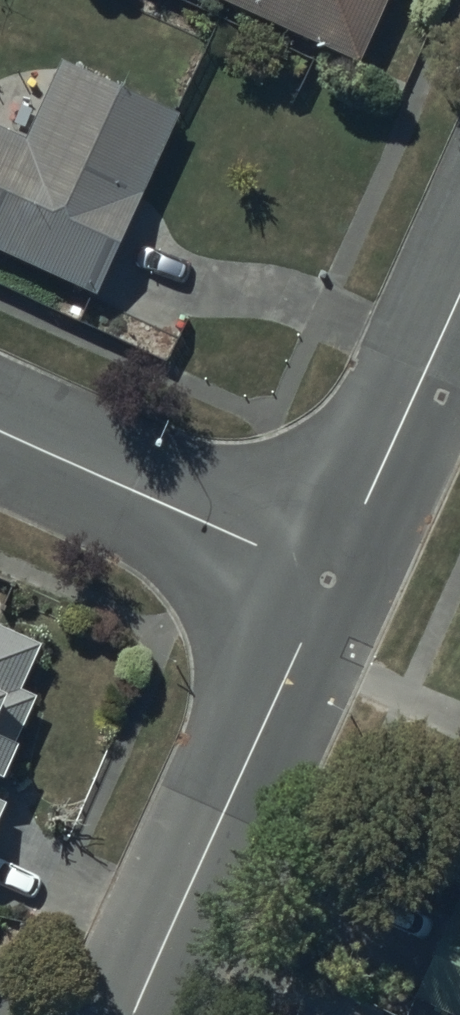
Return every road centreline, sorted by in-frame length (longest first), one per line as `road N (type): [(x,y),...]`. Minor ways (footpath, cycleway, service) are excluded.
road 1 (tertiary): [(333,578),(137,1014)]
road 2 (residential): [(0,432),(333,578)]
road 3 (tertiary): [(459,295),(333,578)]

